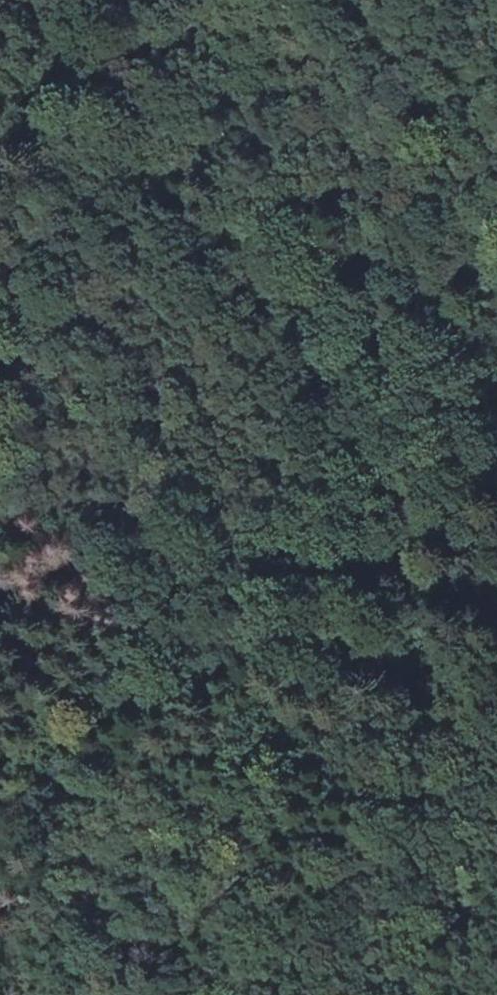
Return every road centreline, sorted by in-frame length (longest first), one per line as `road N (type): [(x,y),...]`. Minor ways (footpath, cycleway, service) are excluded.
road 1 (track): [(496,667),(439,671),(350,655),(263,656),(163,682),(73,746),(0,825)]

